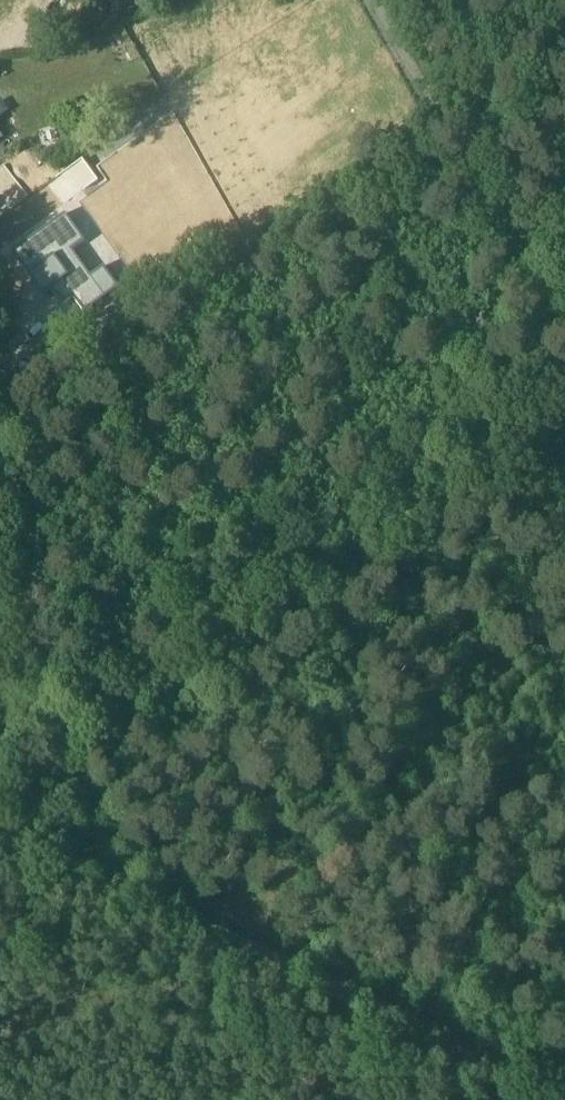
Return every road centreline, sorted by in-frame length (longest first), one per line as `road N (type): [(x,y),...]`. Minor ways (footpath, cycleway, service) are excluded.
road 1 (residential): [(0,788),(10,816),(44,852),(559,1099)]
road 2 (residential): [(371,0),(564,330)]

